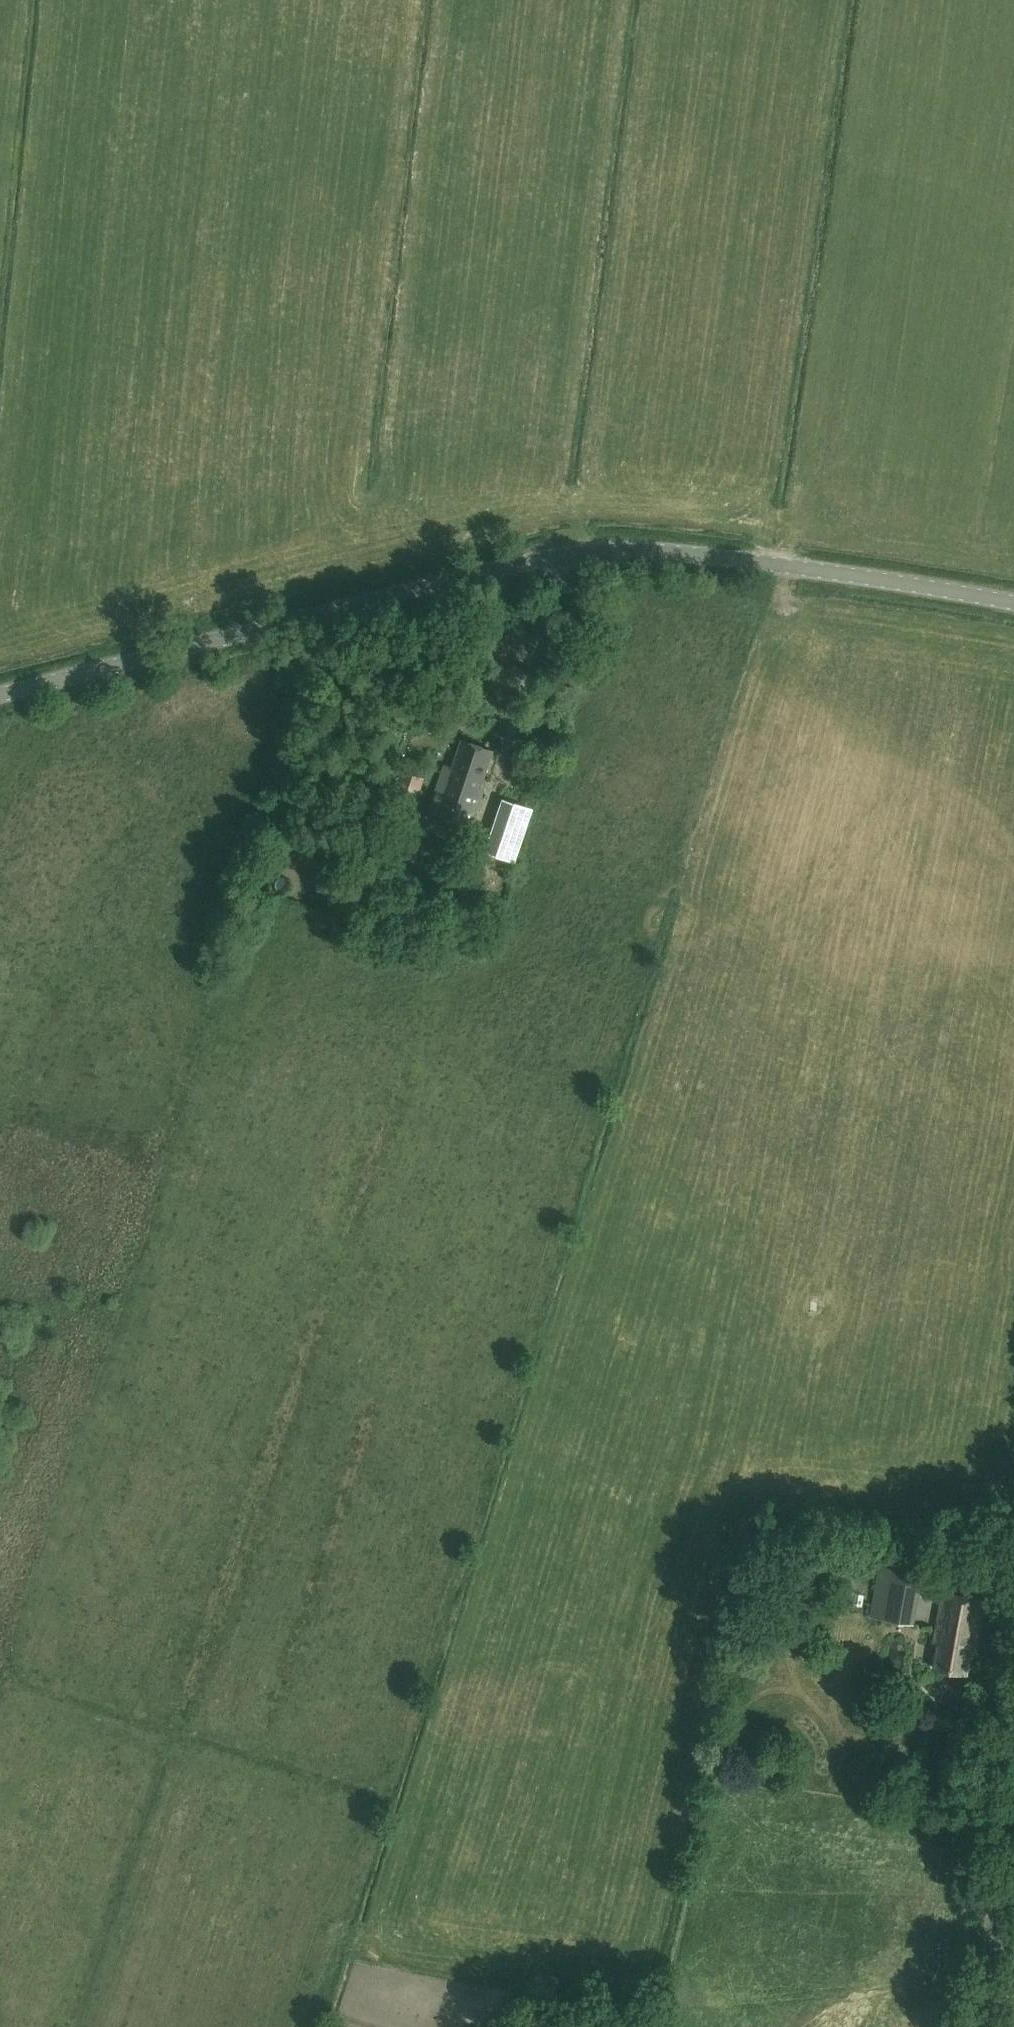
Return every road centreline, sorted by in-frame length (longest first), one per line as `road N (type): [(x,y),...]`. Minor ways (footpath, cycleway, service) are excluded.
road 1 (tertiary): [(0,692),(553,554),(632,549),(736,559),(1013,604)]
road 2 (tertiary): [(980,2026),(1013,1825)]

